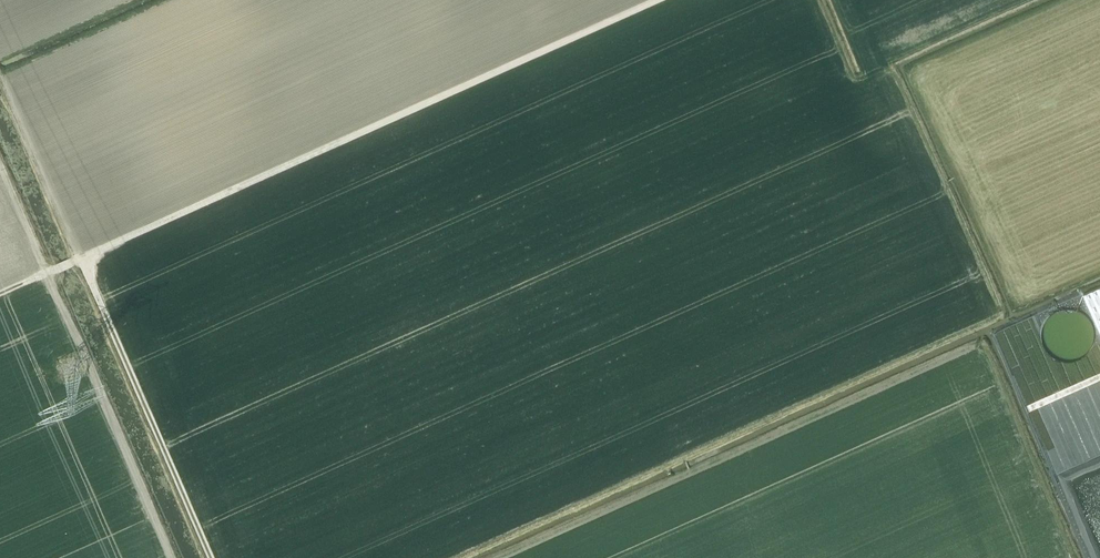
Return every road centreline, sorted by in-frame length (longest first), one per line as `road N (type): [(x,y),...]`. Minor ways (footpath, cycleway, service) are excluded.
road 1 (track): [(655,0),(0,294)]

